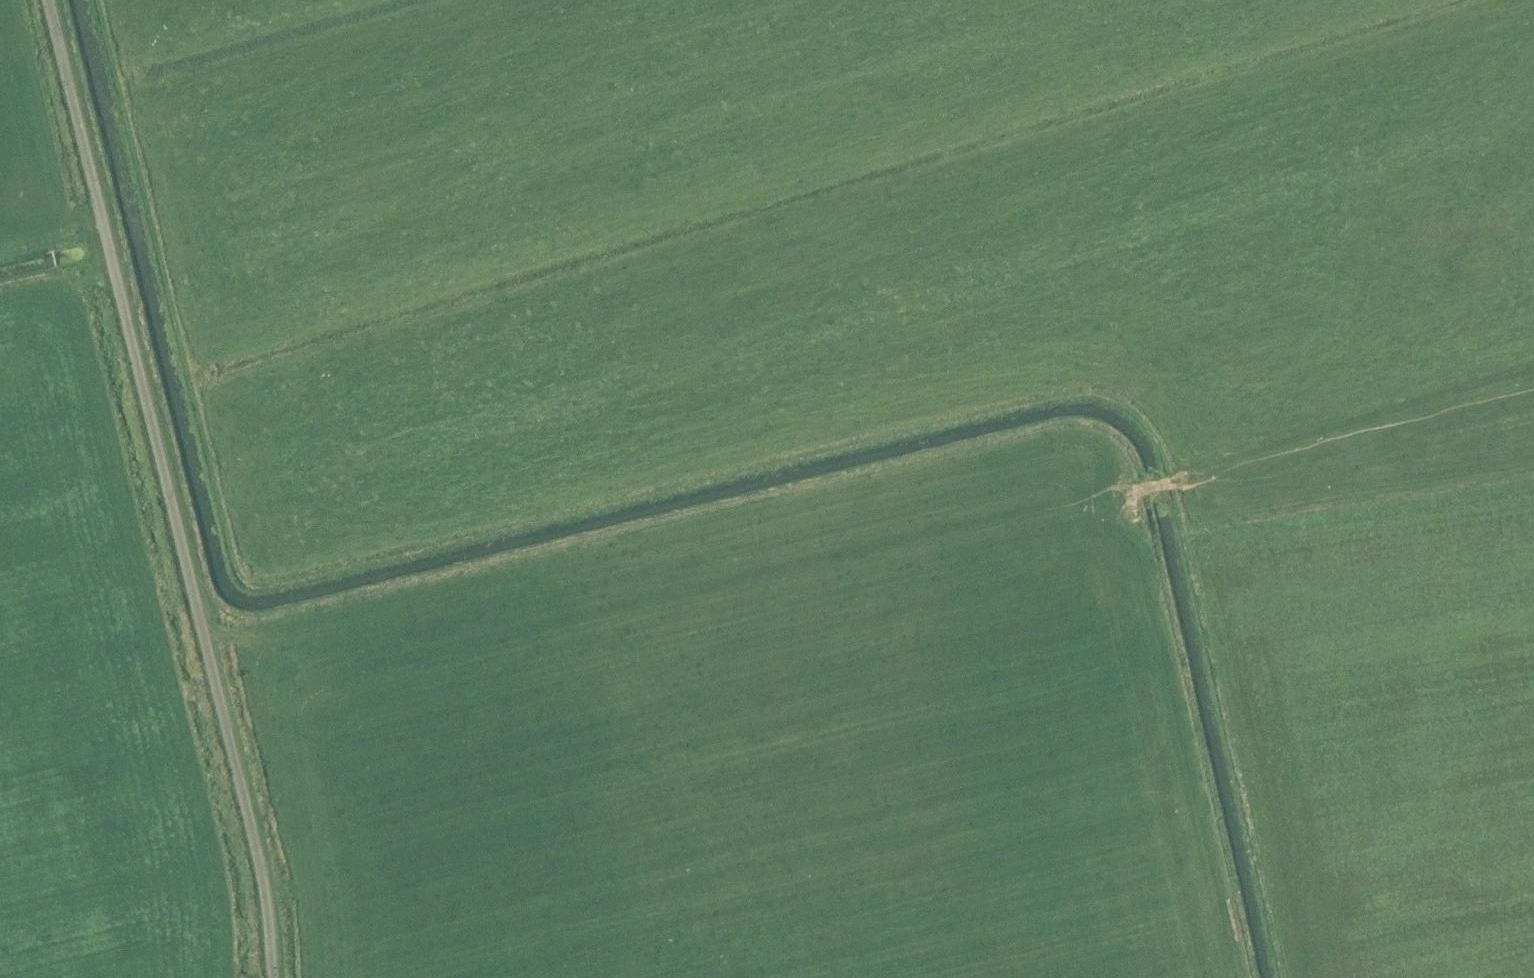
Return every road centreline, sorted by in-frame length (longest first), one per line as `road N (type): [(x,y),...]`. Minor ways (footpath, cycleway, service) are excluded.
road 1 (unclassified): [(272,977),(255,848),(47,0)]

